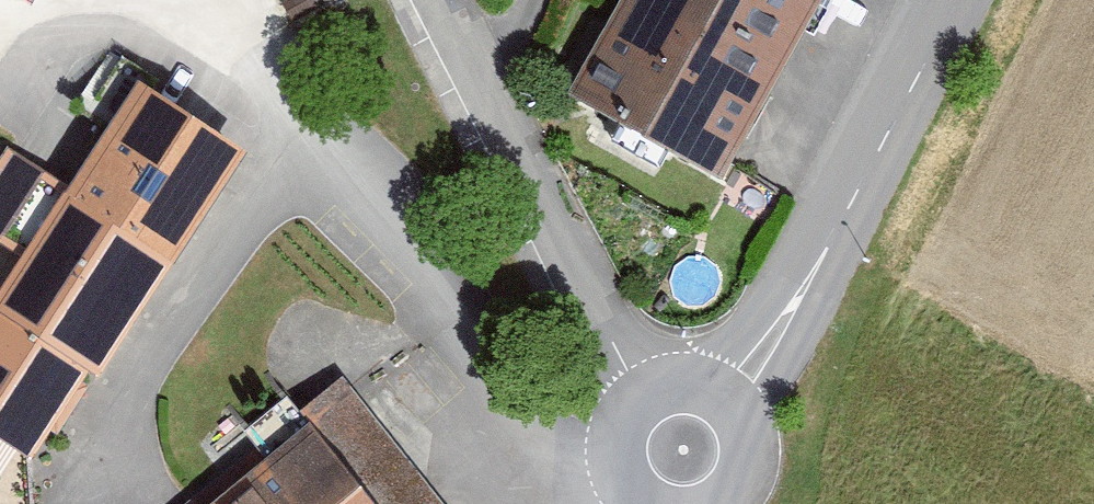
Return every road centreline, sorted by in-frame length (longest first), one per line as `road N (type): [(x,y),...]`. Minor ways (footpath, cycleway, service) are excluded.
road 1 (residential): [(615,455),(507,355),(381,198),(358,180),(306,167),(286,172),(246,206),(53,503)]
road 2 (residential): [(726,400),(827,248),(957,0)]
road 3 (residential): [(635,403),(485,84)]

